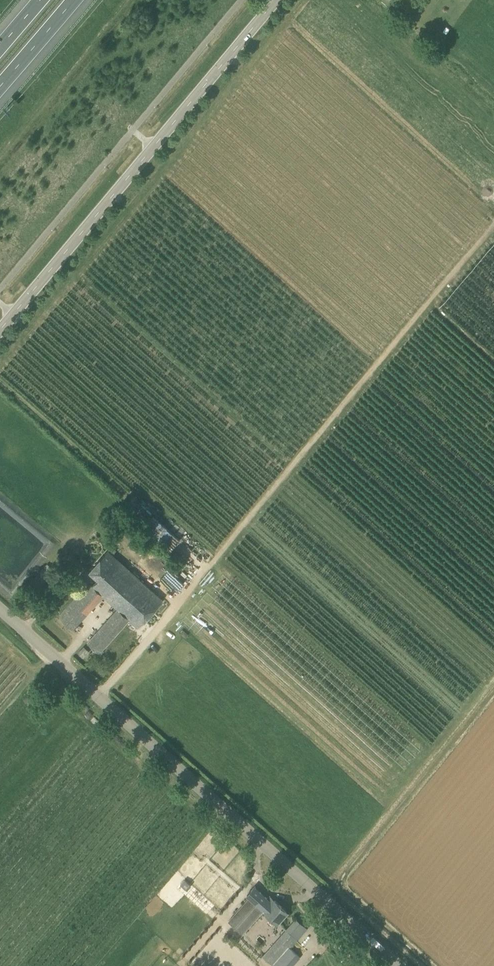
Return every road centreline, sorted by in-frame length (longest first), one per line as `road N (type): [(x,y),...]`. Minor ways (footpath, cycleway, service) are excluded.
road 1 (unclassified): [(97,696),(493,230)]
road 2 (tertiary): [(0,329),(276,0)]
road 3 (unclassified): [(402,965),(97,696)]
road 4 (unclassified): [(97,696),(0,612)]

